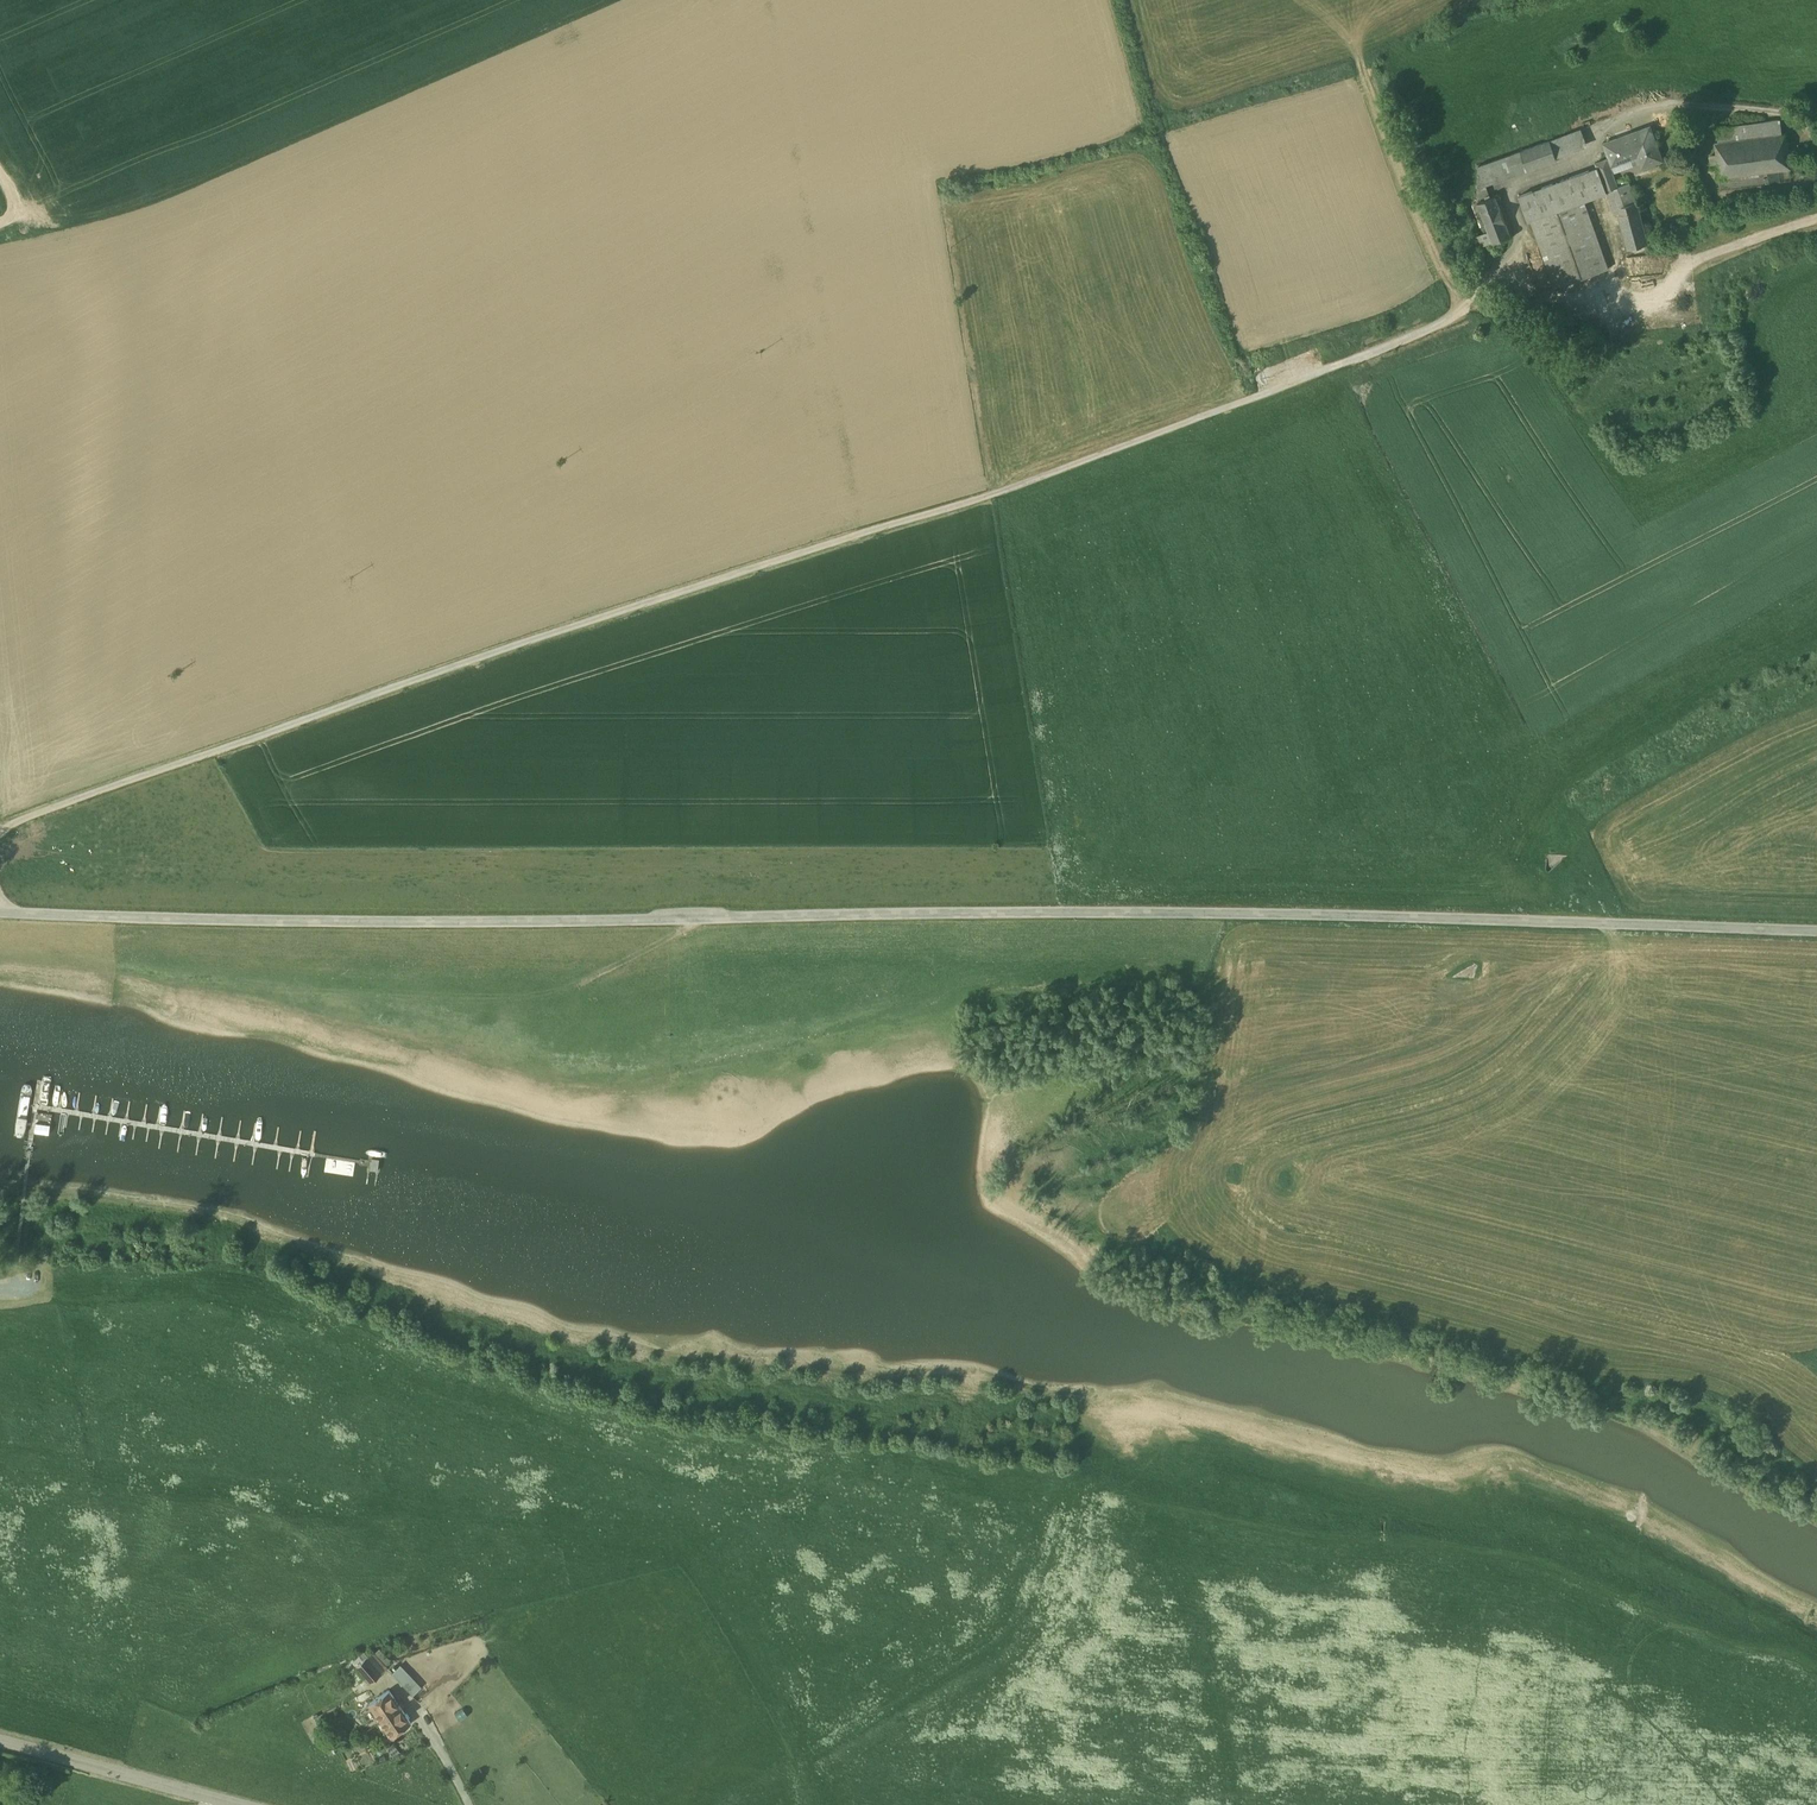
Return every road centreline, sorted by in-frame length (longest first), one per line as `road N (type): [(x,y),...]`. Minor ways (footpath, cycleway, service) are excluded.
road 1 (unclassified): [(0,907),(439,918),(952,905),(1816,929)]
road 2 (unclassified): [(0,1741),(250,1804)]

